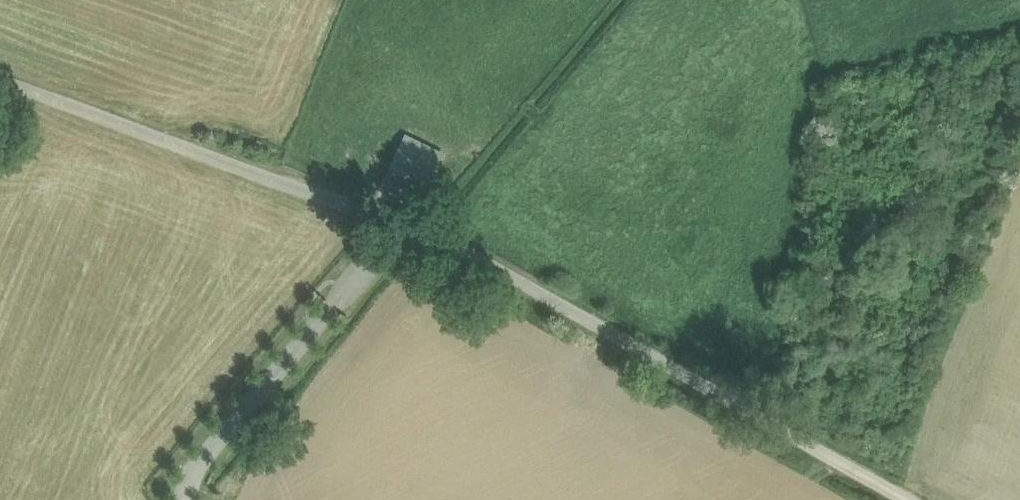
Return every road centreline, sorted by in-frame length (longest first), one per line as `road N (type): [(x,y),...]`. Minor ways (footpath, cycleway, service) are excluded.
road 1 (unclassified): [(0,81),(412,226),(904,499)]

